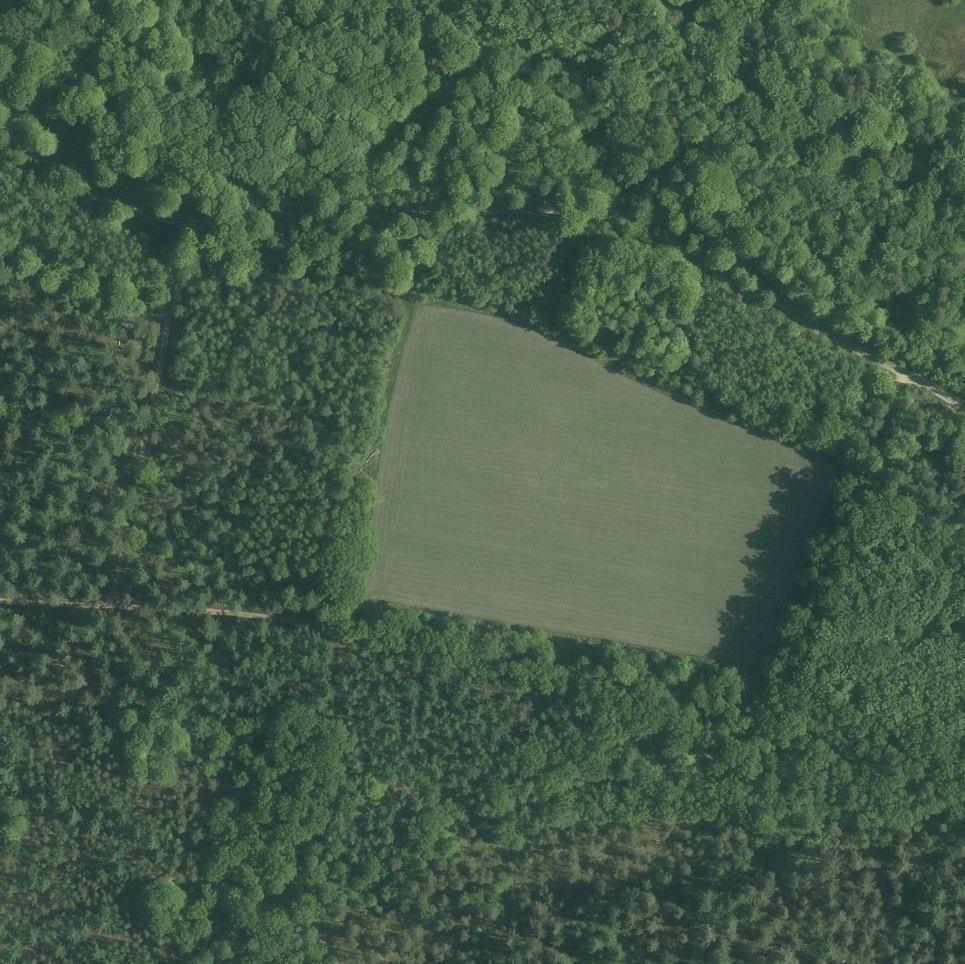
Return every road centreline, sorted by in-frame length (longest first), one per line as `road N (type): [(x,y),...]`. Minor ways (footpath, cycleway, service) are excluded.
road 1 (tertiary): [(964,408),(807,320),(730,251),(685,224),(553,207),(185,220),(136,207),(65,162),(0,140)]
road 2 (track): [(964,804),(857,823),(608,707),(331,626),(0,602)]
road 3 (track): [(891,366),(897,319),(816,235),(808,175),(702,0)]
road 4 (track): [(113,606),(185,220)]
road 5 (track): [(874,822),(964,630)]
road 6 (track): [(49,155),(89,20),(125,0)]

